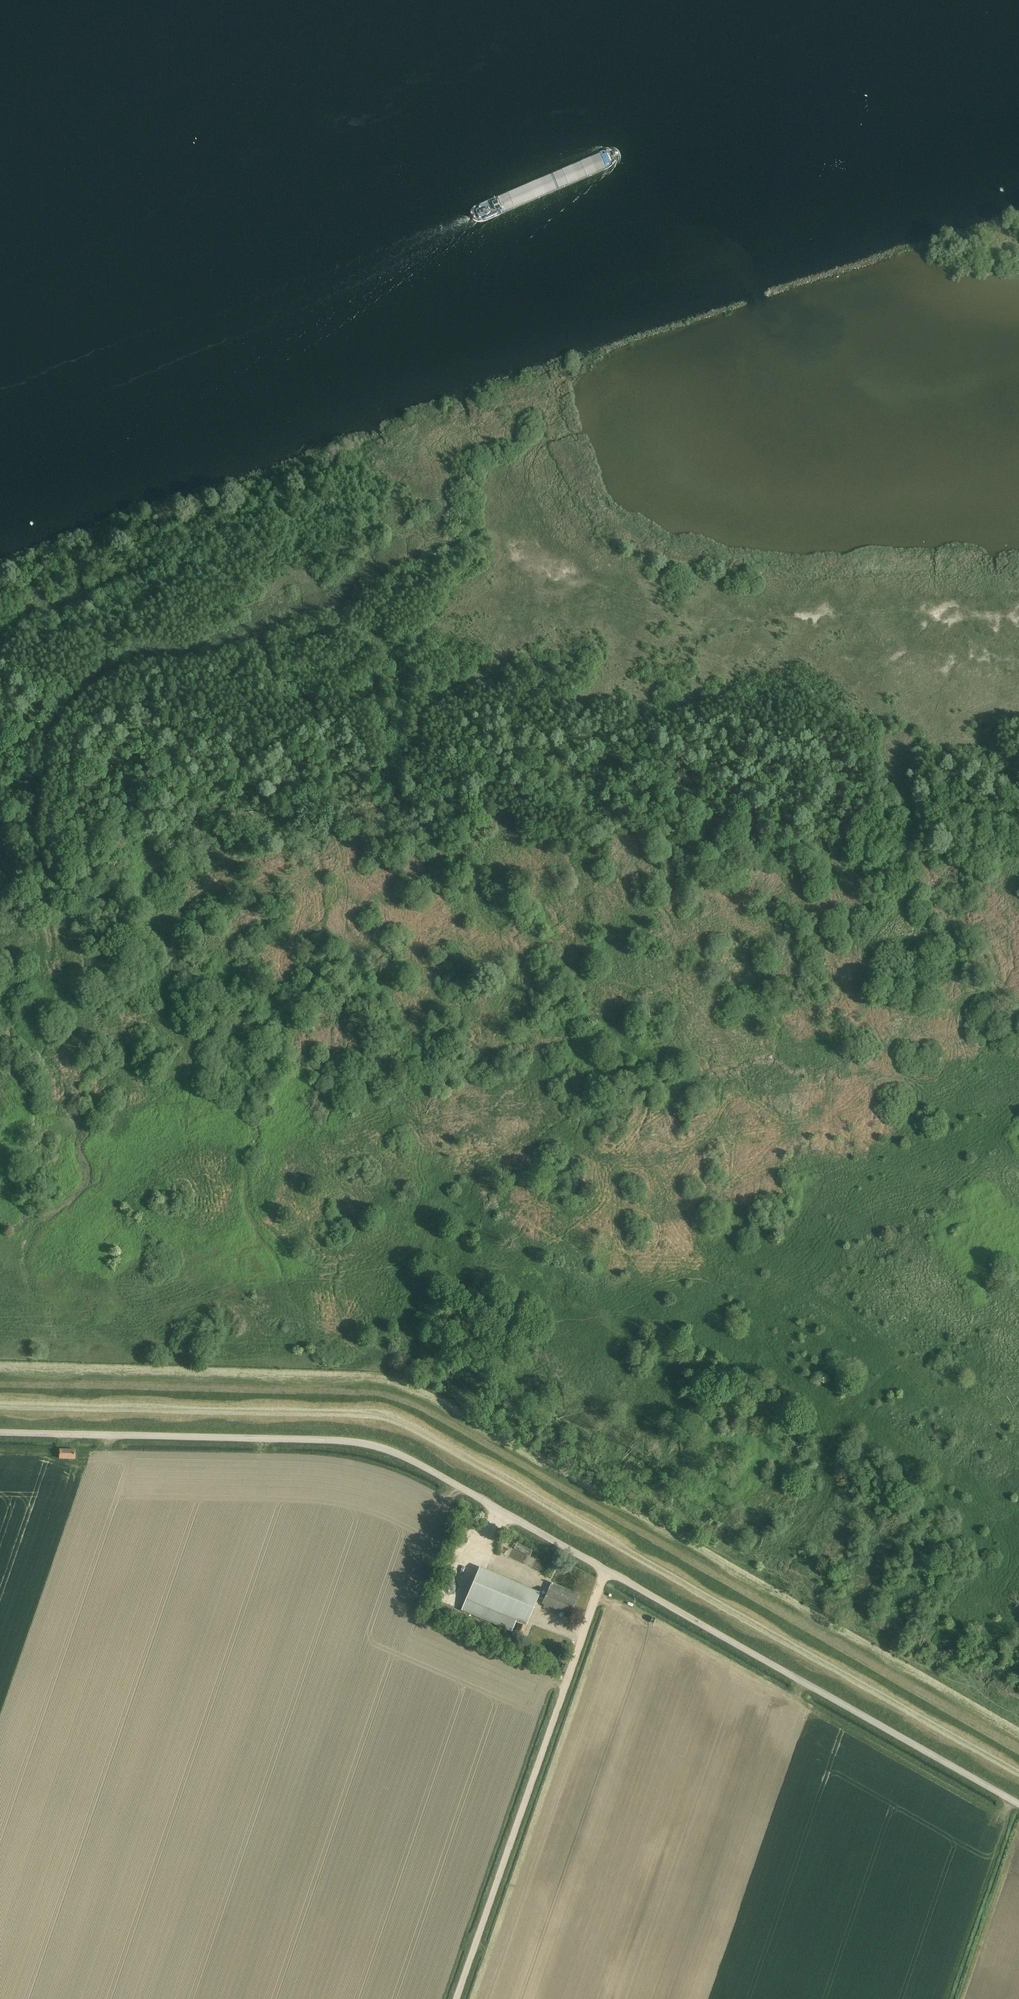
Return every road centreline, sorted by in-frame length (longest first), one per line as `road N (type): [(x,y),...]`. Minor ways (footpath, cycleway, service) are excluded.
road 1 (unclassified): [(0,1432),(335,1441),(394,1453),(1018,1805)]

